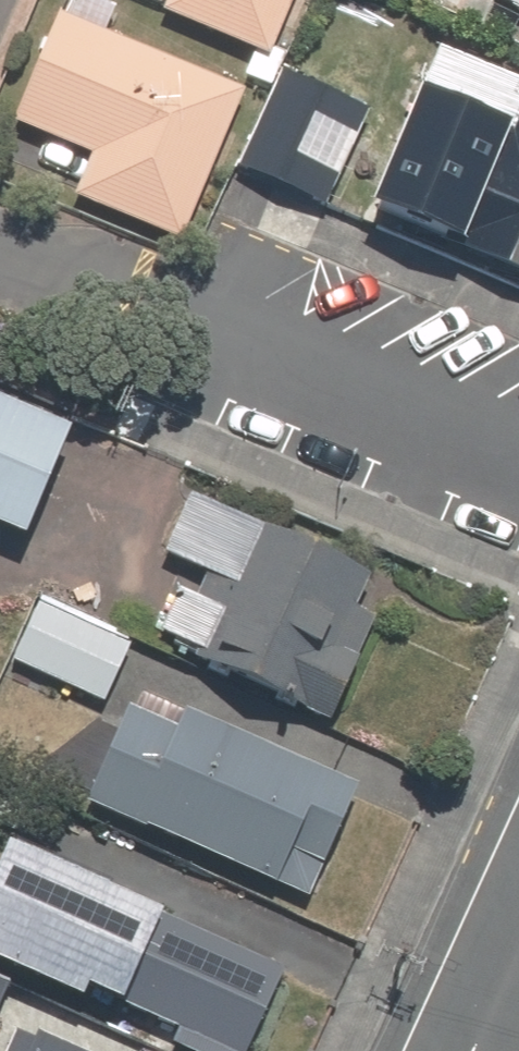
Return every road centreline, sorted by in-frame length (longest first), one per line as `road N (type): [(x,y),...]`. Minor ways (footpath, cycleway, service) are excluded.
road 1 (residential): [(518,477),(0,266)]

